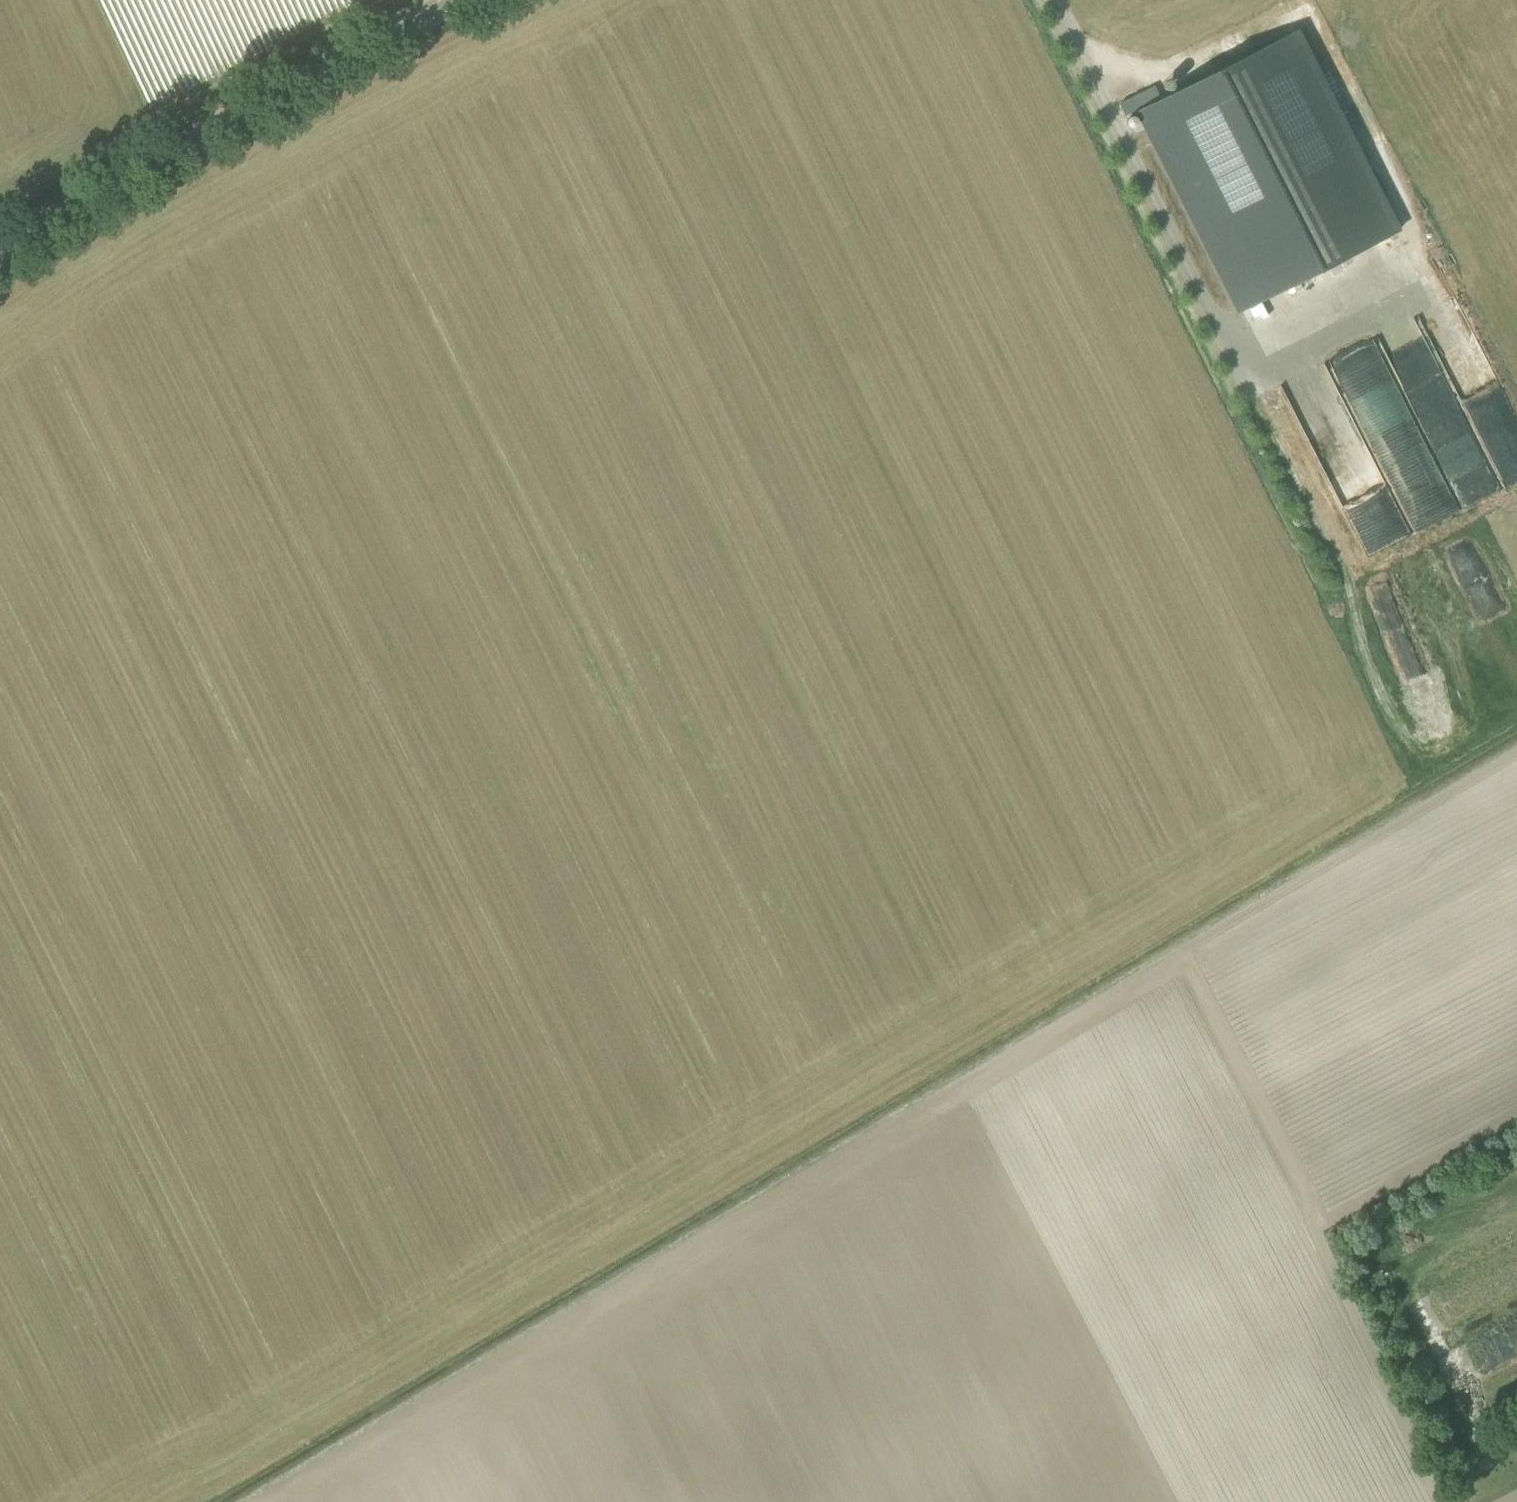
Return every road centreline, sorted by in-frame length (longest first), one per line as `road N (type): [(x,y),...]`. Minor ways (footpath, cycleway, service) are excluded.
road 1 (tertiary): [(0,244),(125,161),(412,0)]

